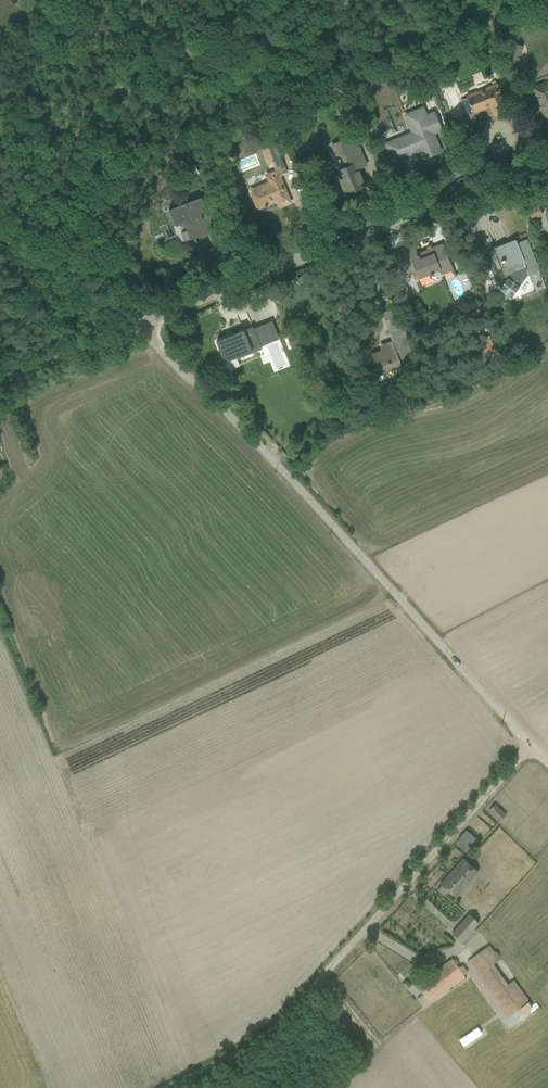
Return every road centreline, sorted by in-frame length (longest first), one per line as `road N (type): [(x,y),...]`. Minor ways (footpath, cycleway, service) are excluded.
road 1 (unclassified): [(153,321),(219,409),(526,739)]
road 2 (unclassified): [(526,739),(275,1004),(132,1087)]
road 3 (unclassified): [(547,160),(153,321)]
road 4 (unclassified): [(153,321),(0,147)]
road 5 (unclassified): [(153,321),(0,380)]

